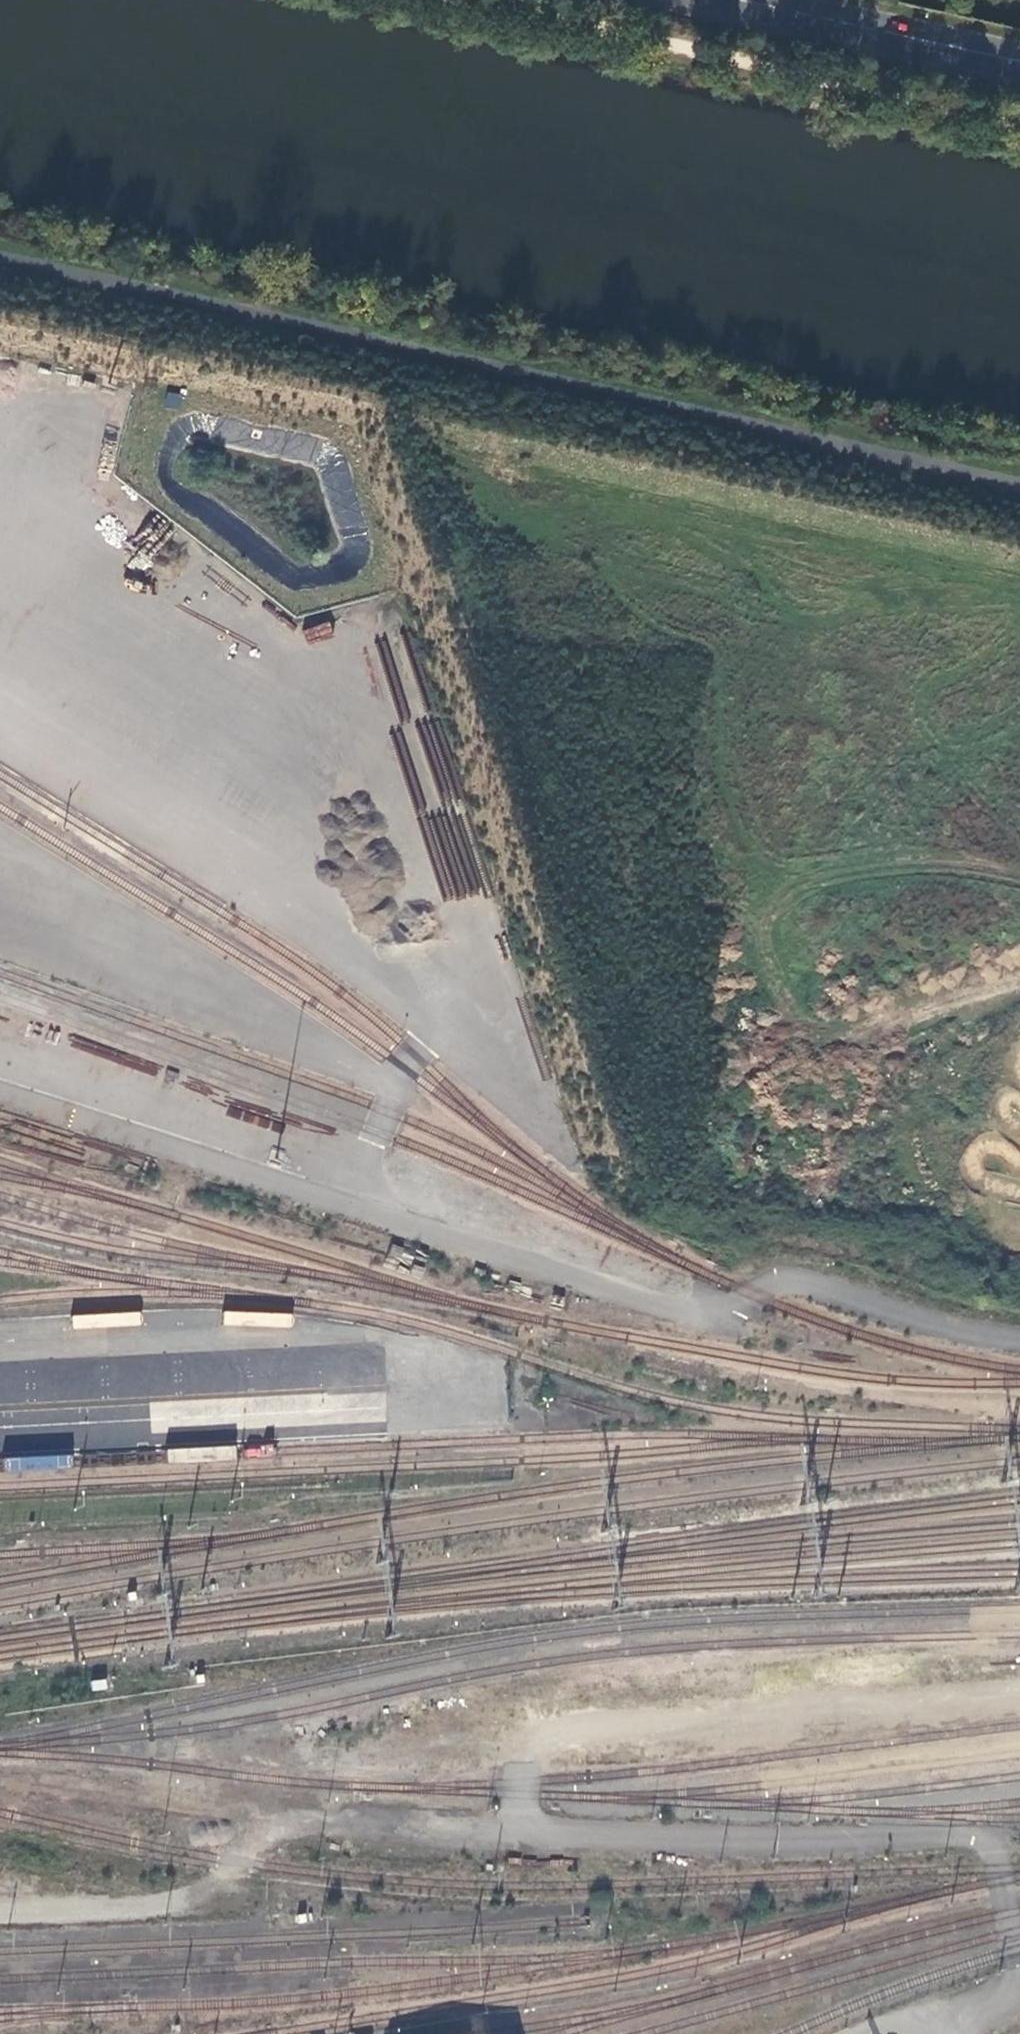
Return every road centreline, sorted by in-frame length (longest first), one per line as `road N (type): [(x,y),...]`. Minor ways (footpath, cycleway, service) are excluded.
road 1 (primary): [(737,0),(1019,62)]
road 2 (track): [(194,1903),(0,1900)]

